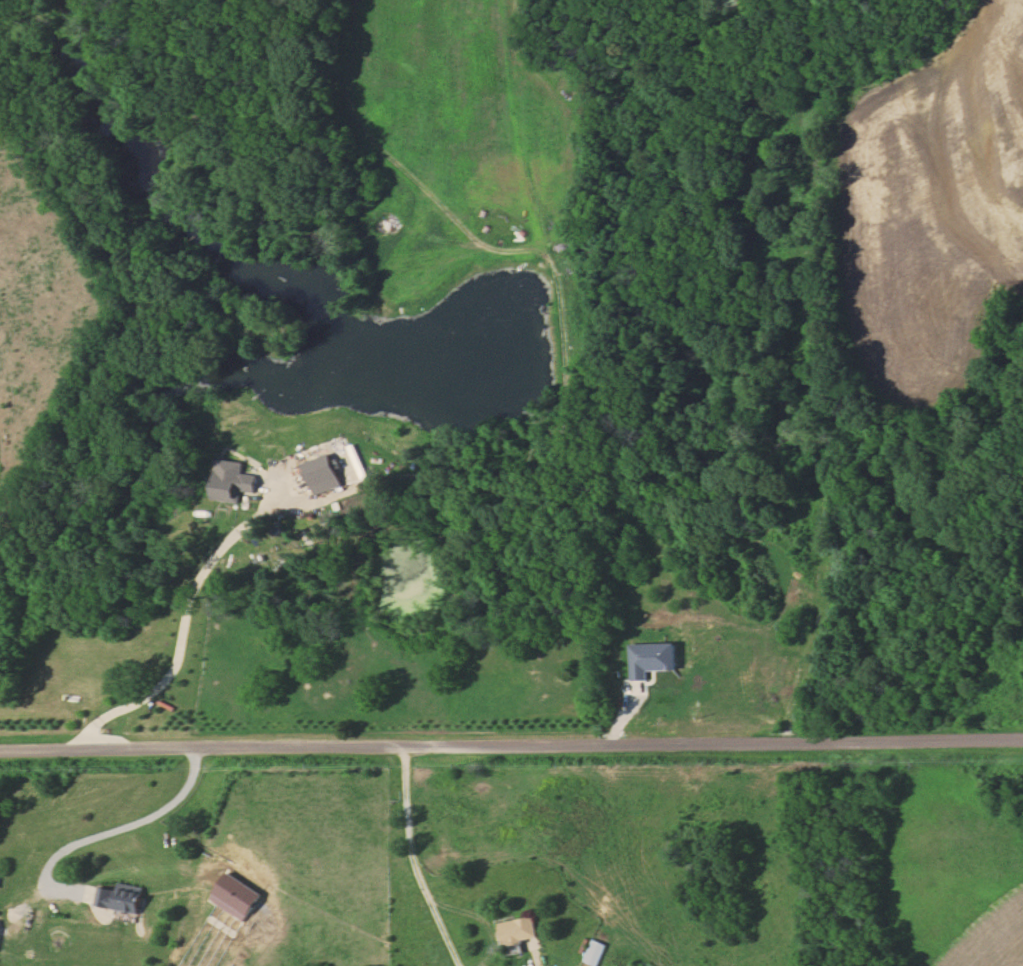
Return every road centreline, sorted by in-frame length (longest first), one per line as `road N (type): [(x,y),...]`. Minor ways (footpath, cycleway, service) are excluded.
road 1 (residential): [(0,754),(669,735),(1022,745)]

